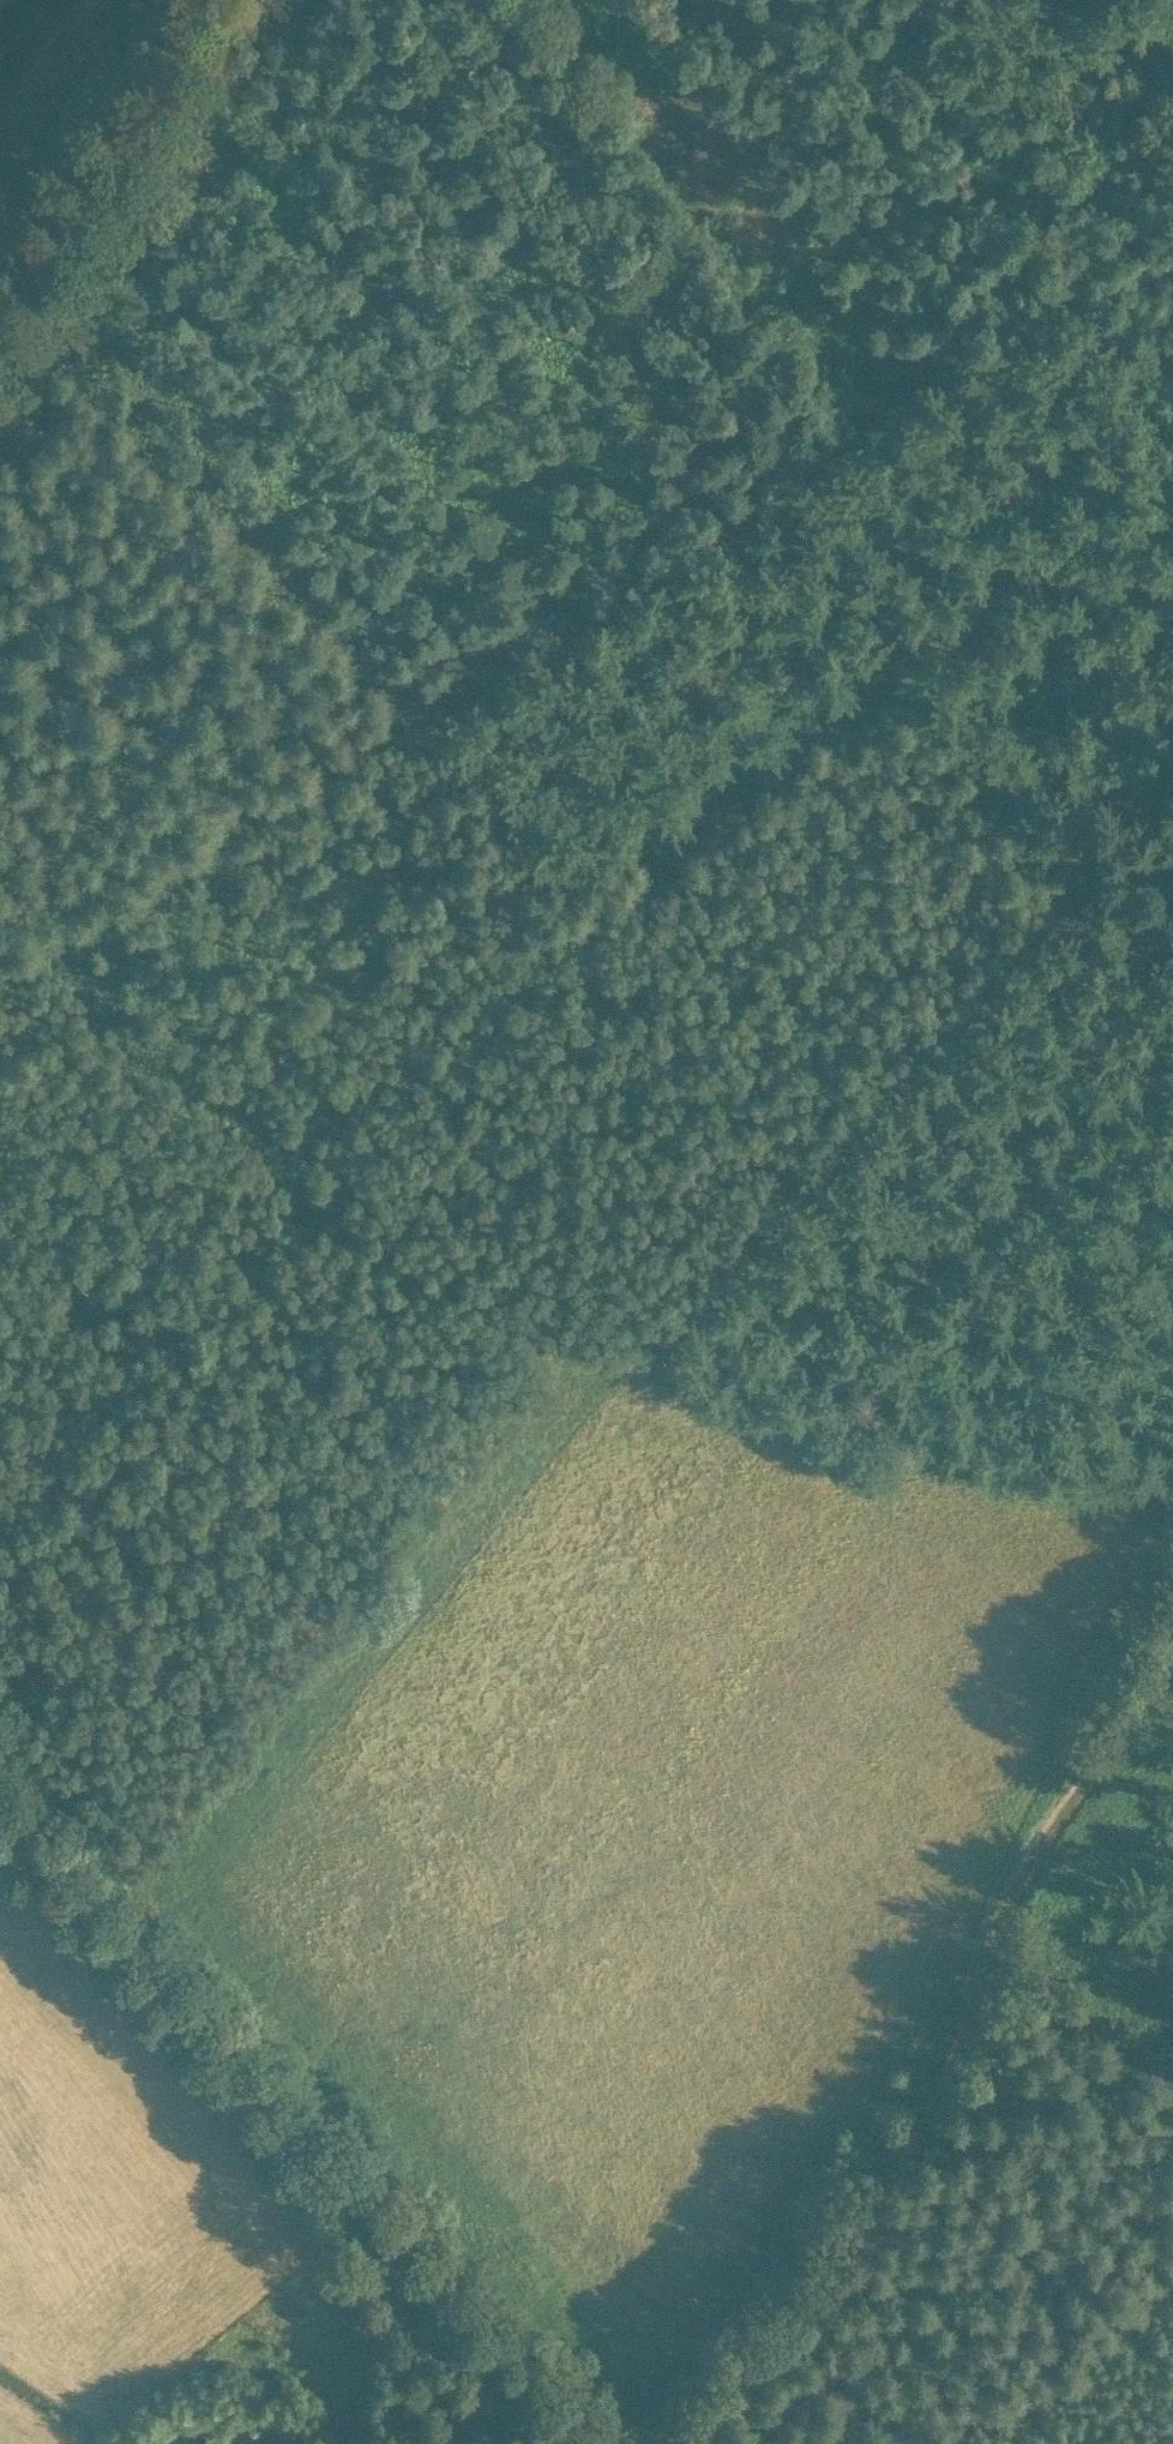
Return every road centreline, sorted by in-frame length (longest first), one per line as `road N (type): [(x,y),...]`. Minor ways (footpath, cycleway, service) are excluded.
road 1 (track): [(641,1363),(459,1288),(344,1209),(255,1121),(110,914),(771,494)]
road 2 (track): [(296,0),(428,74),(1172,967)]
road 3 (track): [(734,2400),(868,2202),(997,1969),(1027,1868),(1104,1758),(1172,1638)]
road 4 (track): [(0,1797),(589,2443)]
road 5 (track): [(641,1363),(1094,874)]
road 6 (track): [(1172,1503),(741,1400),(641,1363)]
road 7 (track): [(415,724),(78,361)]
road 8 (track): [(198,0),(0,321)]
road 9 (track): [(997,1969),(1172,2060)]

